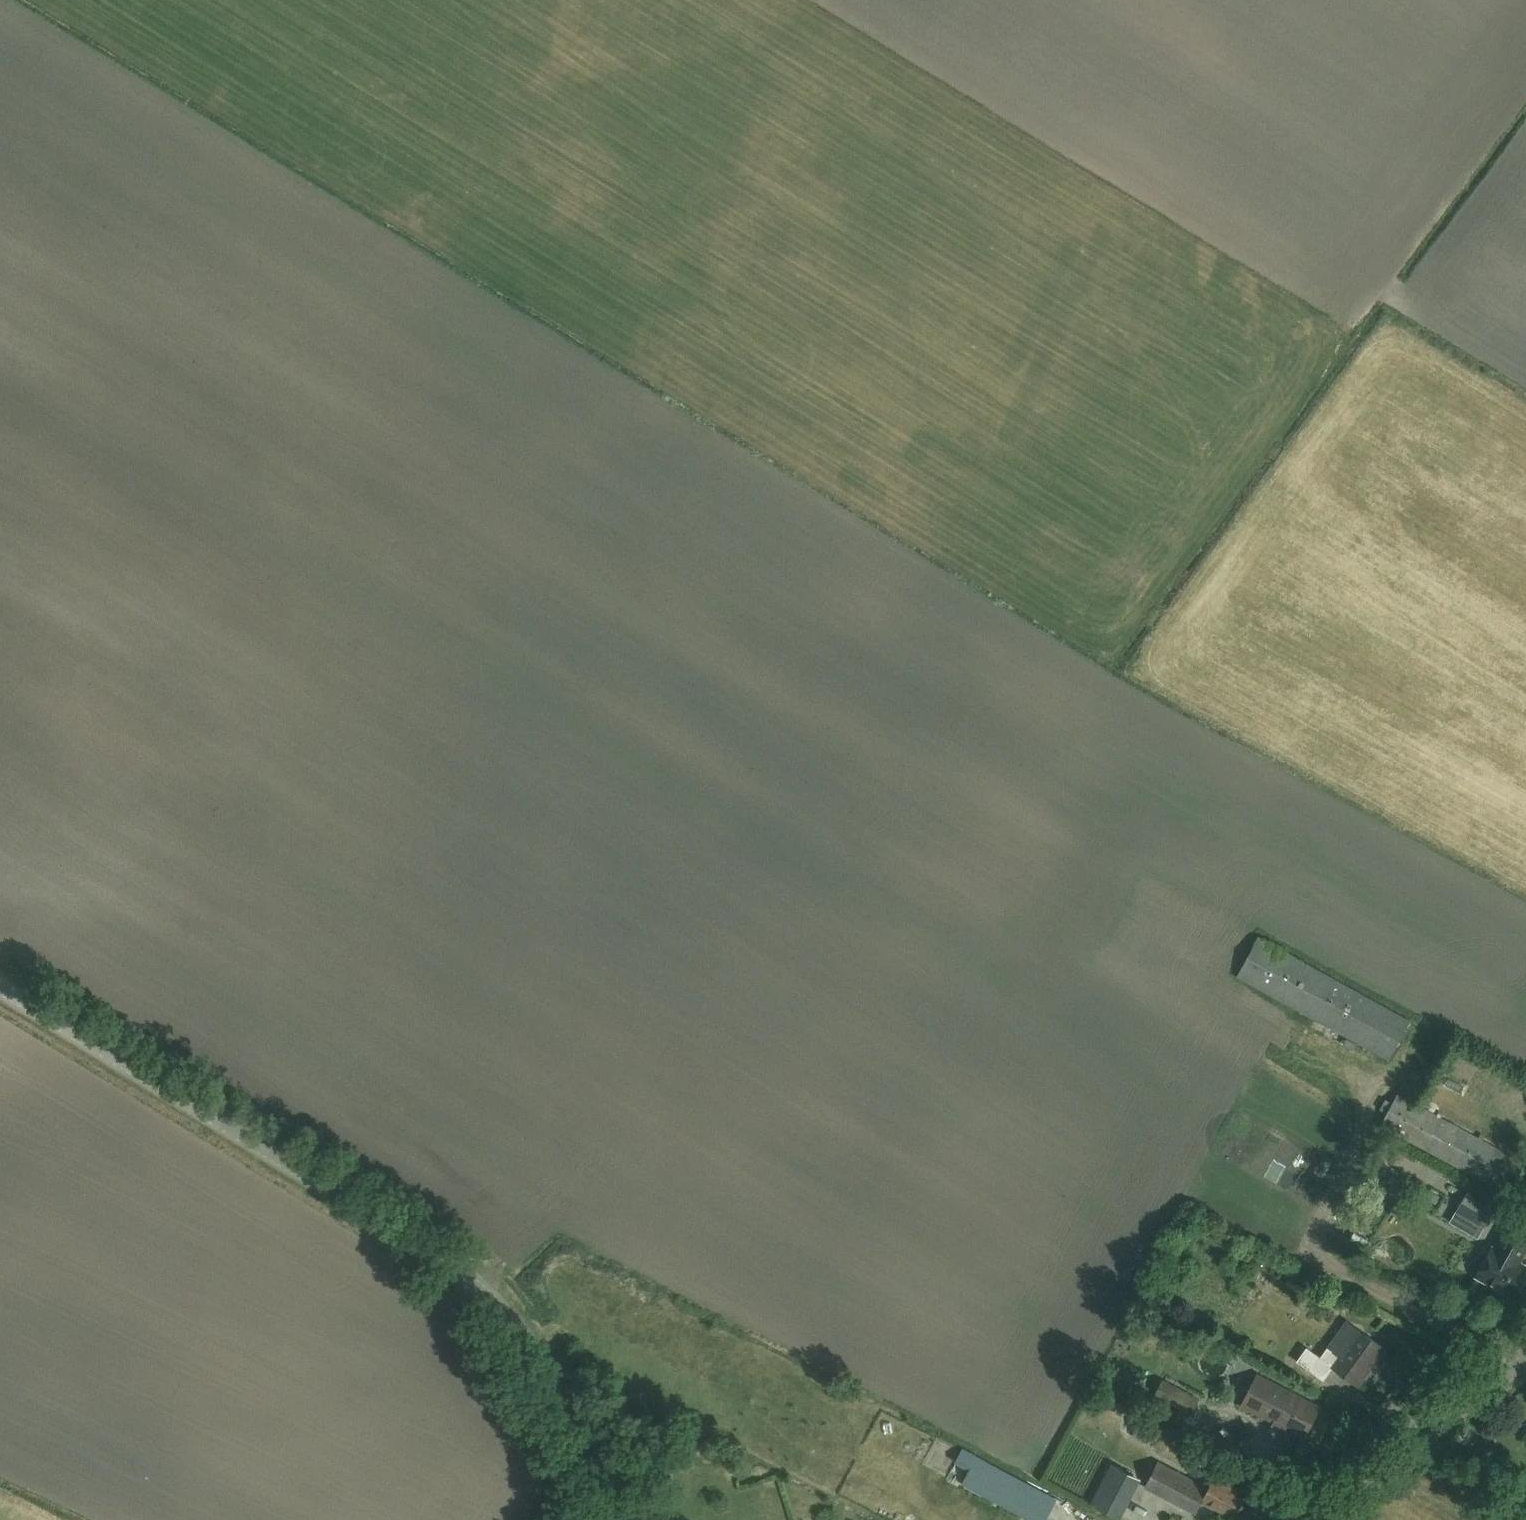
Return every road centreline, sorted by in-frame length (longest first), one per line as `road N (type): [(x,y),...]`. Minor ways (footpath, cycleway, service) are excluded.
road 1 (unclassified): [(620,1519),(544,1364),(462,1275),(0,982)]
road 2 (tertiary): [(1329,1519),(1525,1360)]

